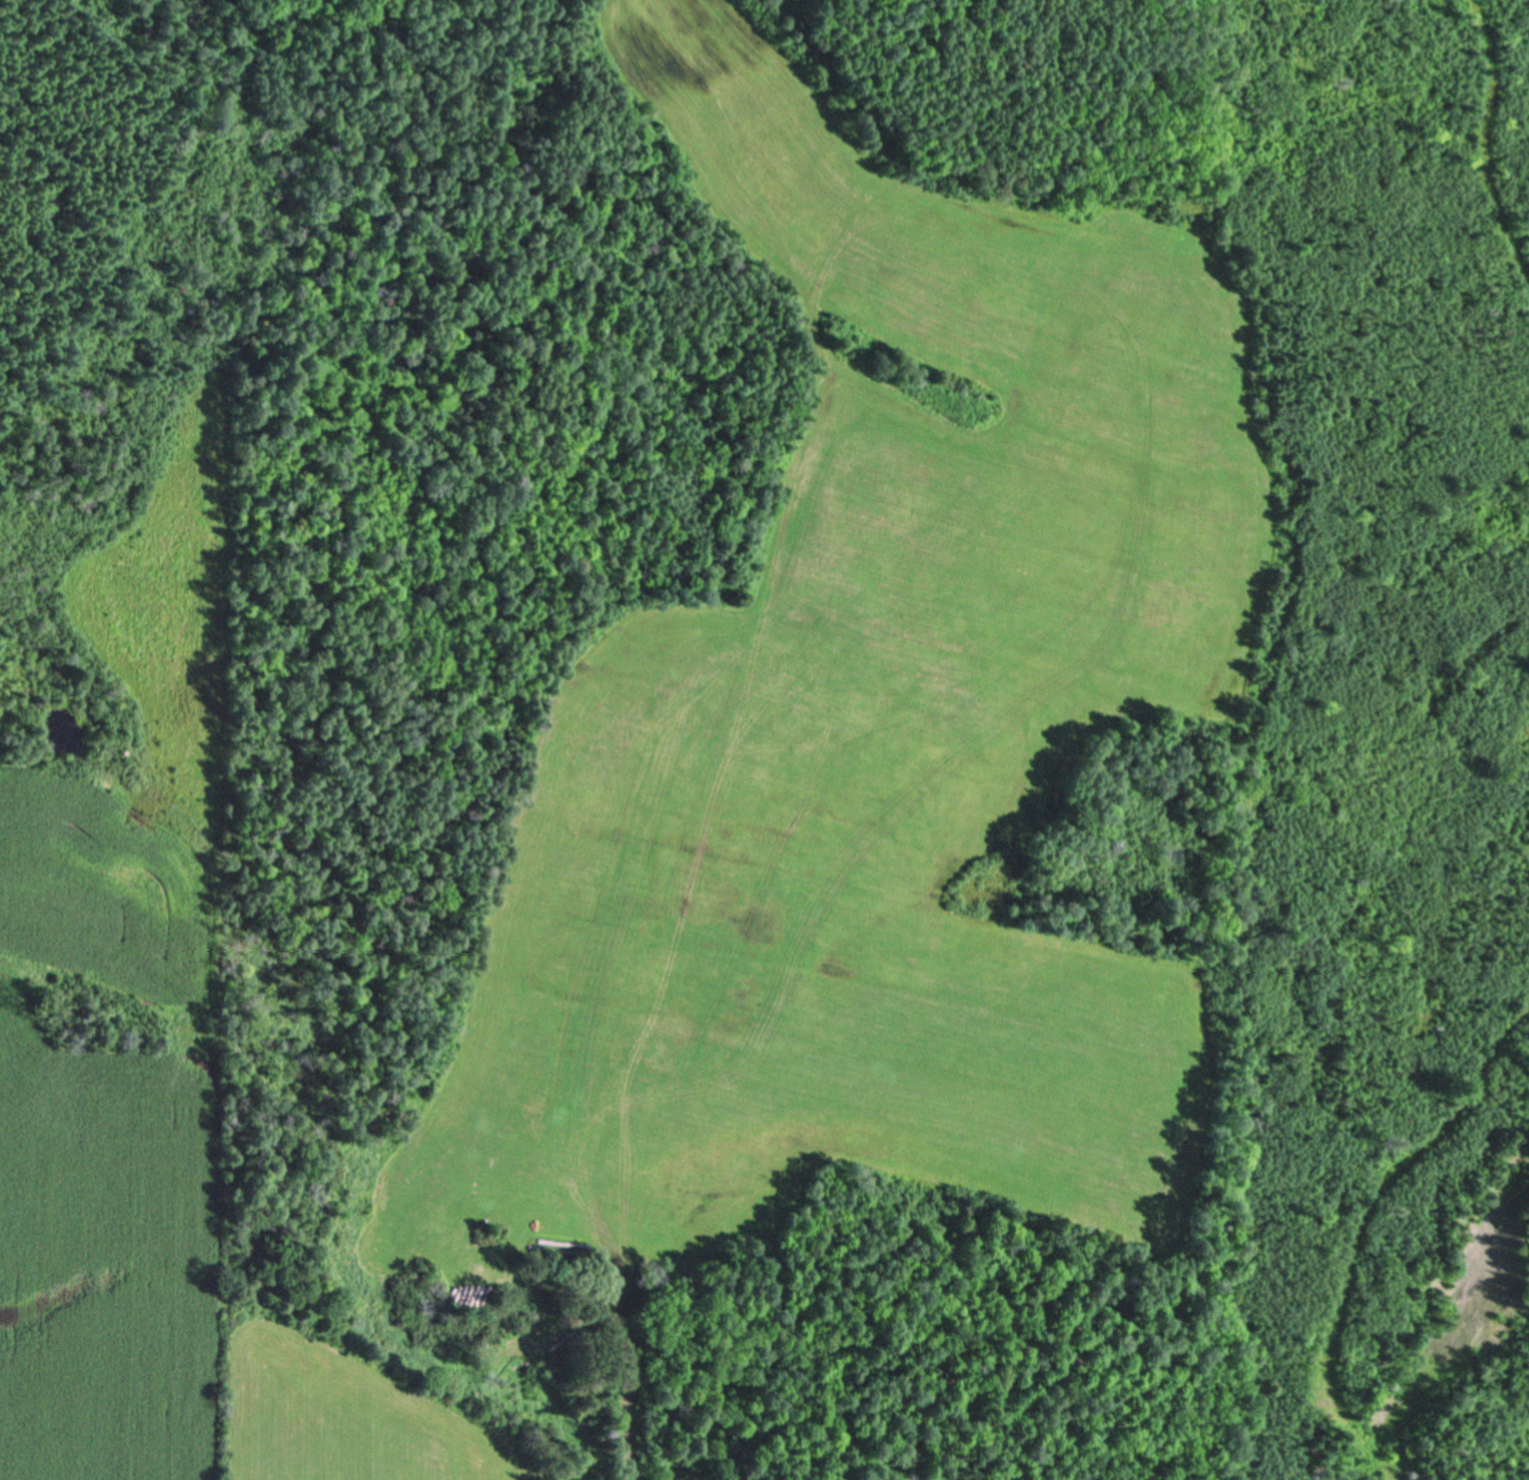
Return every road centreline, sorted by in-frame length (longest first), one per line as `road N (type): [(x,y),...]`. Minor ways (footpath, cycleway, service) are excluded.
road 1 (residential): [(639,1479),(640,1418),(615,1292),(519,1264)]

